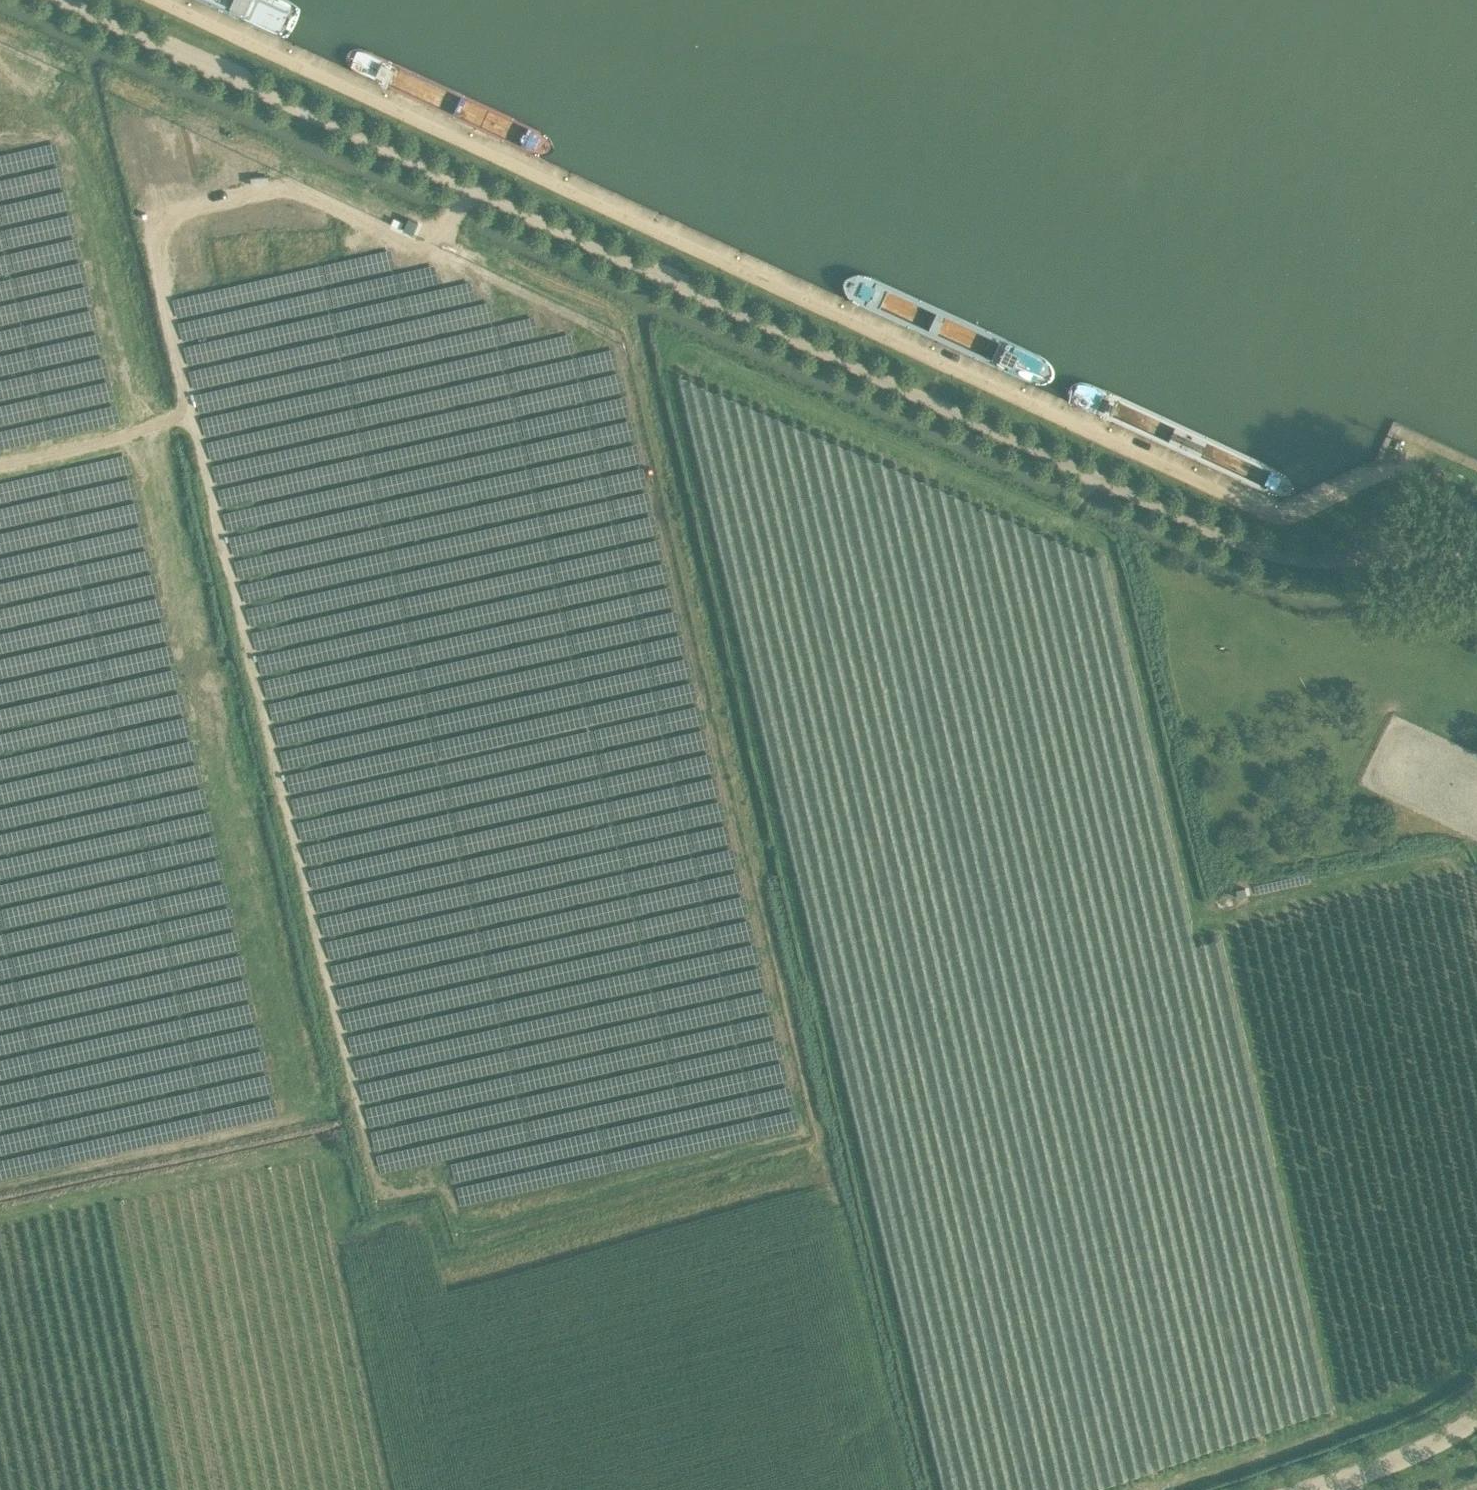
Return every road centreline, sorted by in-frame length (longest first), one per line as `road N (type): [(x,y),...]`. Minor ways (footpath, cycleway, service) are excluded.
road 1 (unclassified): [(1476,553),(1302,562),(1234,542),(61,0)]
road 2 (unclassified): [(1313,1489),(1384,1467),(1476,1417)]

